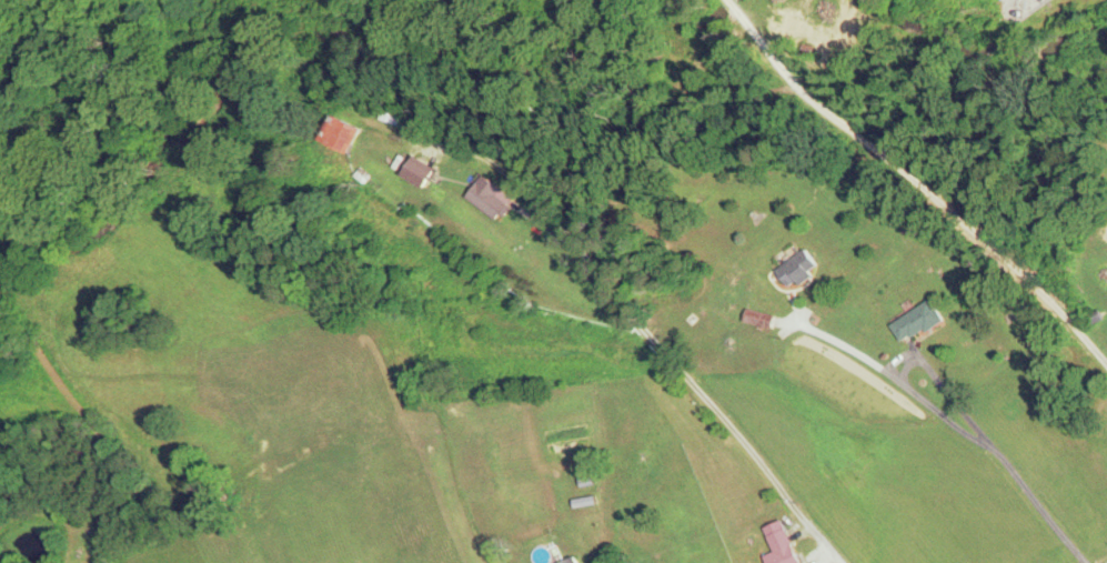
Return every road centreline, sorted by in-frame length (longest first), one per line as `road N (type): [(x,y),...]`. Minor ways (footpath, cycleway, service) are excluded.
road 1 (residential): [(1083,562),(990,445),(885,370)]

